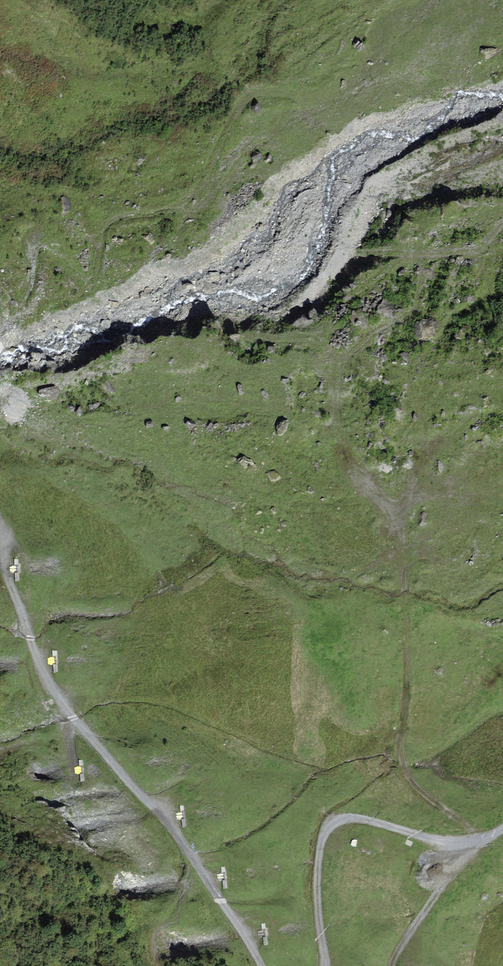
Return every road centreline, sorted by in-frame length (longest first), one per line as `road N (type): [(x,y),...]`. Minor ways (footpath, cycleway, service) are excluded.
road 1 (track): [(417,257),(413,306),(360,337),(340,360),(336,404),(343,447),(380,500),(401,550),(404,769),(476,840)]
road 2 (track): [(262,965),(182,842),(47,685),(0,543)]
road 3 (track): [(299,94),(247,93),(198,191),(167,211),(104,228),(85,281),(46,242),(33,247),(31,284),(0,326)]
road 4 (track): [(502,828),(449,841),(355,818),(333,826),(317,866),(323,965)]
road 5 (track): [(335,250),(459,253),(475,250),(502,224)]
road 6 (track): [(390,965),(476,840)]

